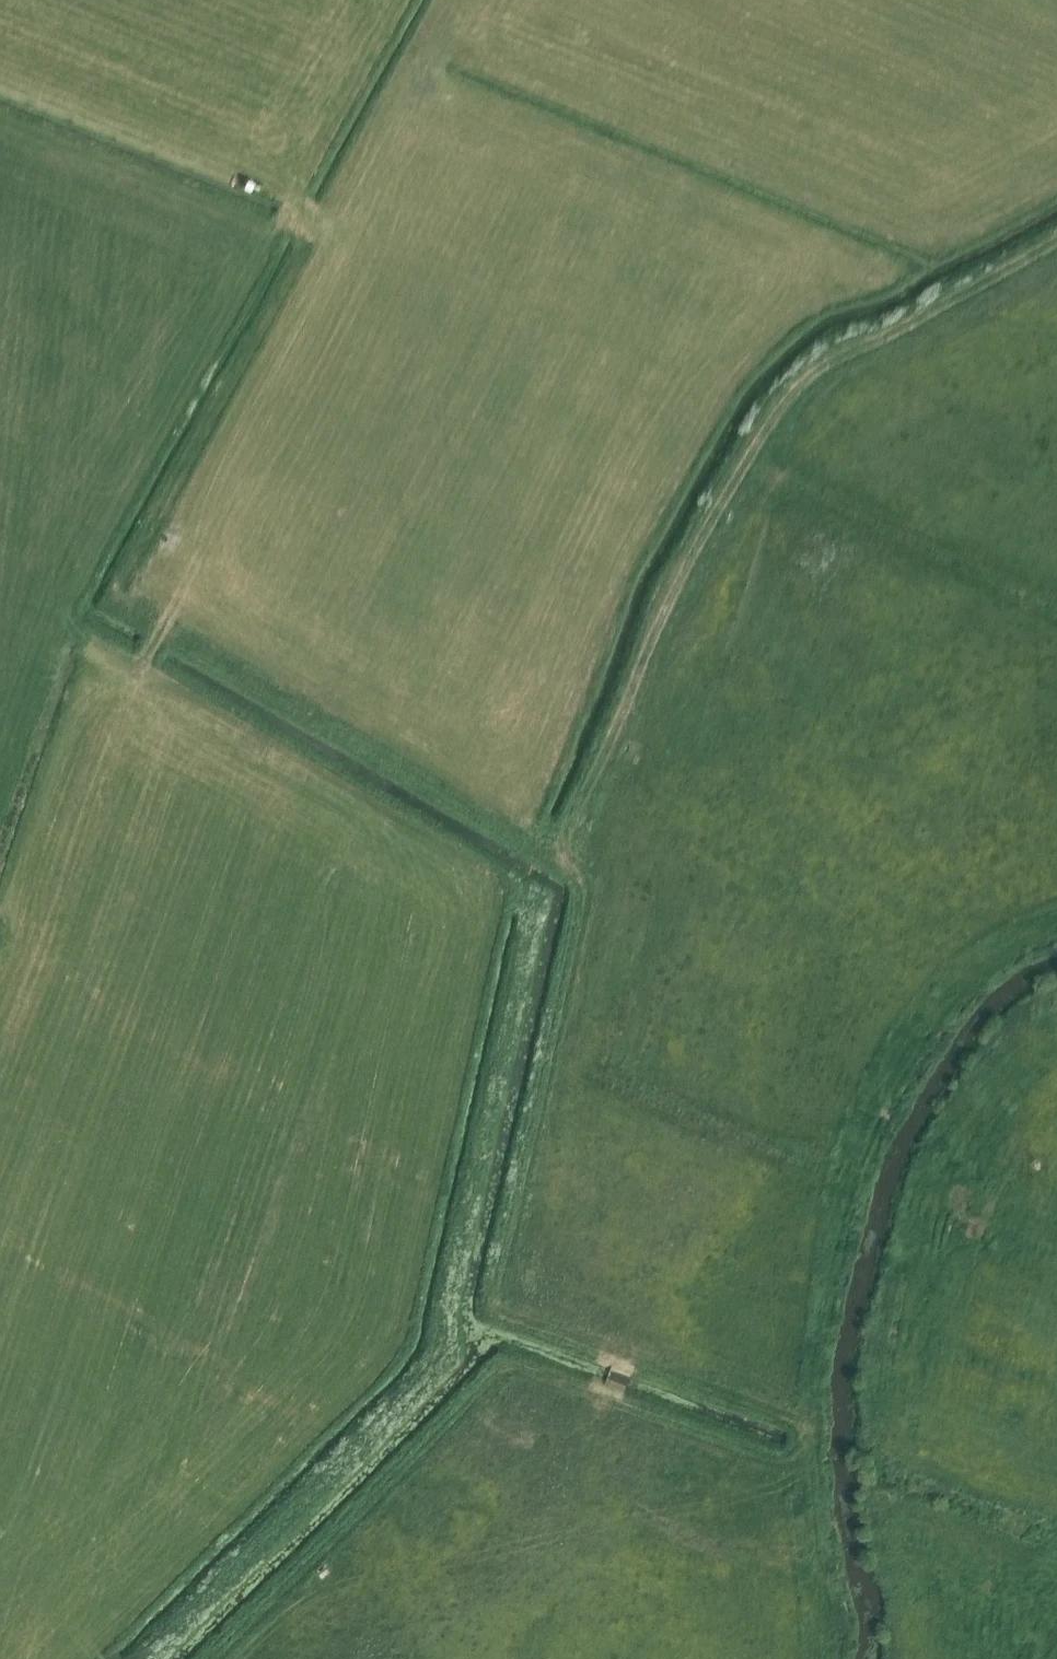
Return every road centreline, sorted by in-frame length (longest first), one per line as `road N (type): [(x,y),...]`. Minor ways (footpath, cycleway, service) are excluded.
road 1 (track): [(208,1658),(469,1394),(505,1369),(529,1367),(758,1453),(810,1455)]
road 2 (track): [(819,1658),(808,1537),(814,1390)]

